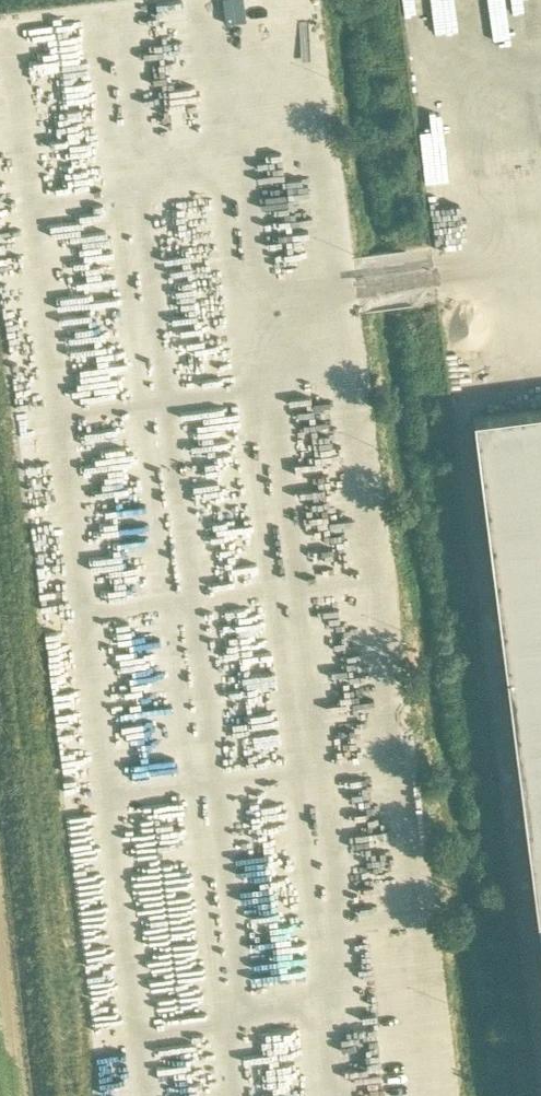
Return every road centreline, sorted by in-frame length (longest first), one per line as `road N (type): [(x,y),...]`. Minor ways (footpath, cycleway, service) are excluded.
road 1 (unclassified): [(288,0),(422,1095)]

